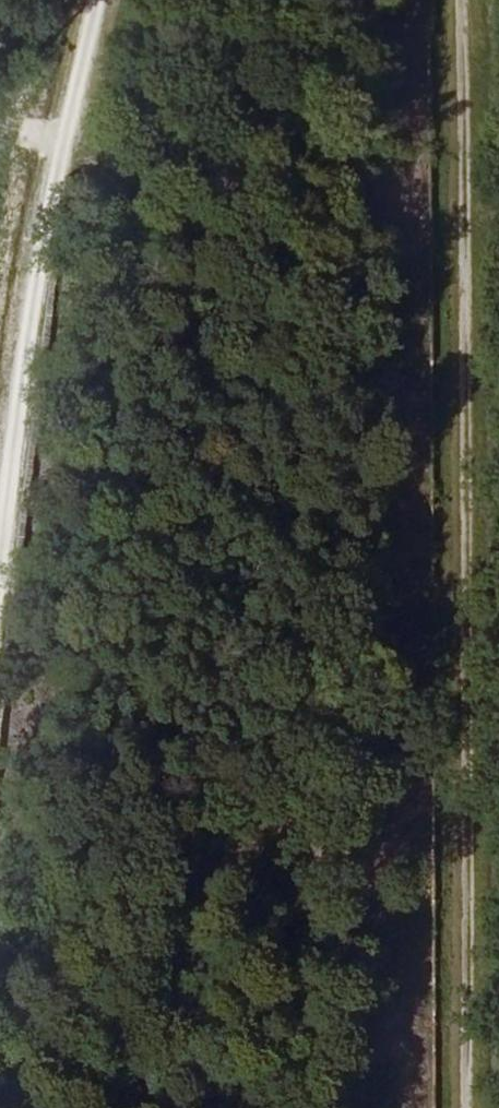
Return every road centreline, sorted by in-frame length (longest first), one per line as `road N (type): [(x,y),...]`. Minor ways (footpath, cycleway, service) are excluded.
road 1 (track): [(491,0),(492,1107)]
road 2 (track): [(0,665),(70,89),(93,0)]

